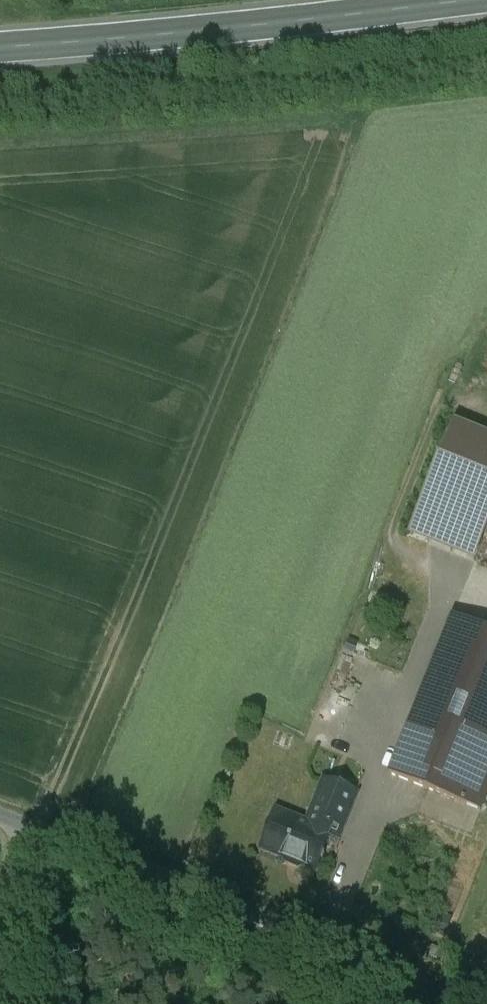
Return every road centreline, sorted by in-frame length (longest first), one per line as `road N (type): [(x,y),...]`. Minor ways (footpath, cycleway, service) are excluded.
road 1 (unclassified): [(36,830),(486,1003)]
road 2 (primary): [(474,0),(0,49)]

